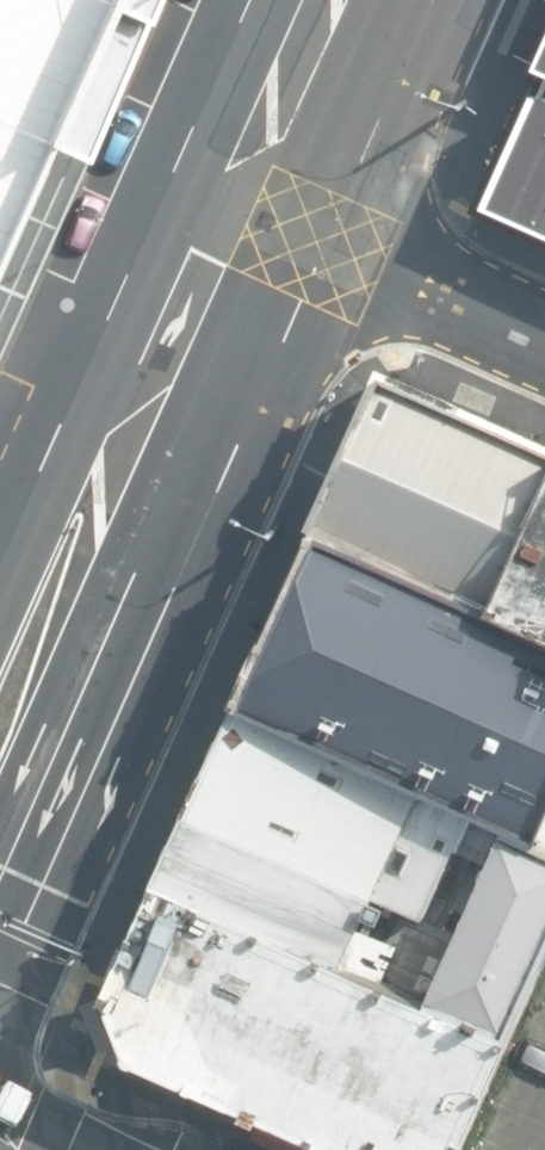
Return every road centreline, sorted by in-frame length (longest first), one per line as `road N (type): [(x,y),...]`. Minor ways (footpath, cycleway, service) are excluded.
road 1 (secondary): [(0,746),(225,221)]
road 2 (unclassified): [(225,221),(544,353)]
road 3 (secondary): [(225,221),(326,0)]

